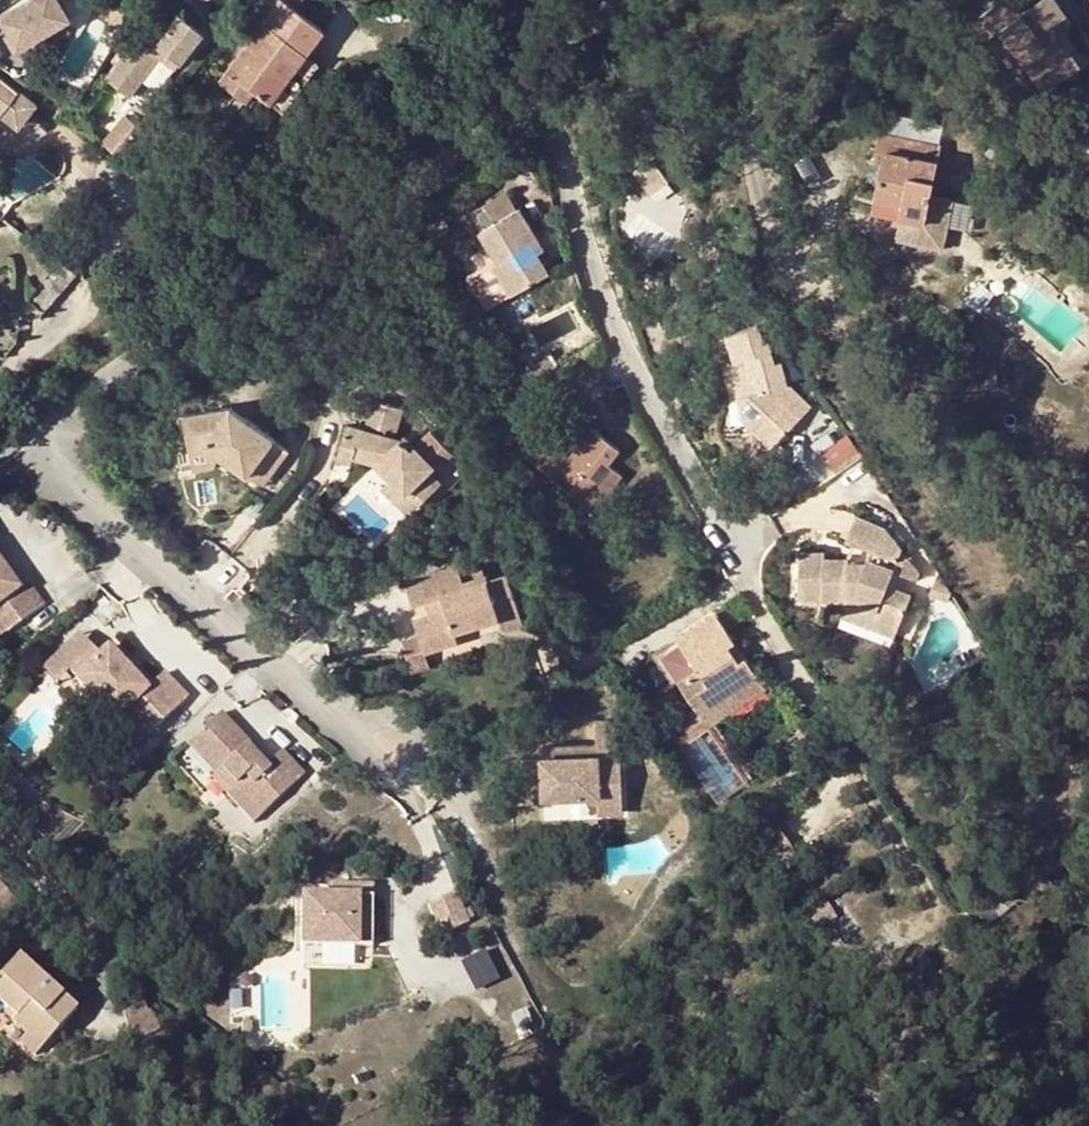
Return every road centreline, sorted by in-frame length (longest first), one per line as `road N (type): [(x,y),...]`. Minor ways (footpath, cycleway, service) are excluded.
road 1 (residential): [(35,444),(472,140),(515,97)]
road 2 (residential): [(515,97),(564,173),(607,311),(762,614)]
road 3 (residential): [(35,444),(348,740)]
road 4 (residential): [(348,740),(385,774),(399,780),(422,772),(429,750),(421,734),(395,717),(367,720)]
road 5 (residential): [(0,370),(100,282)]
road 6 (residential): [(515,97),(598,0)]

